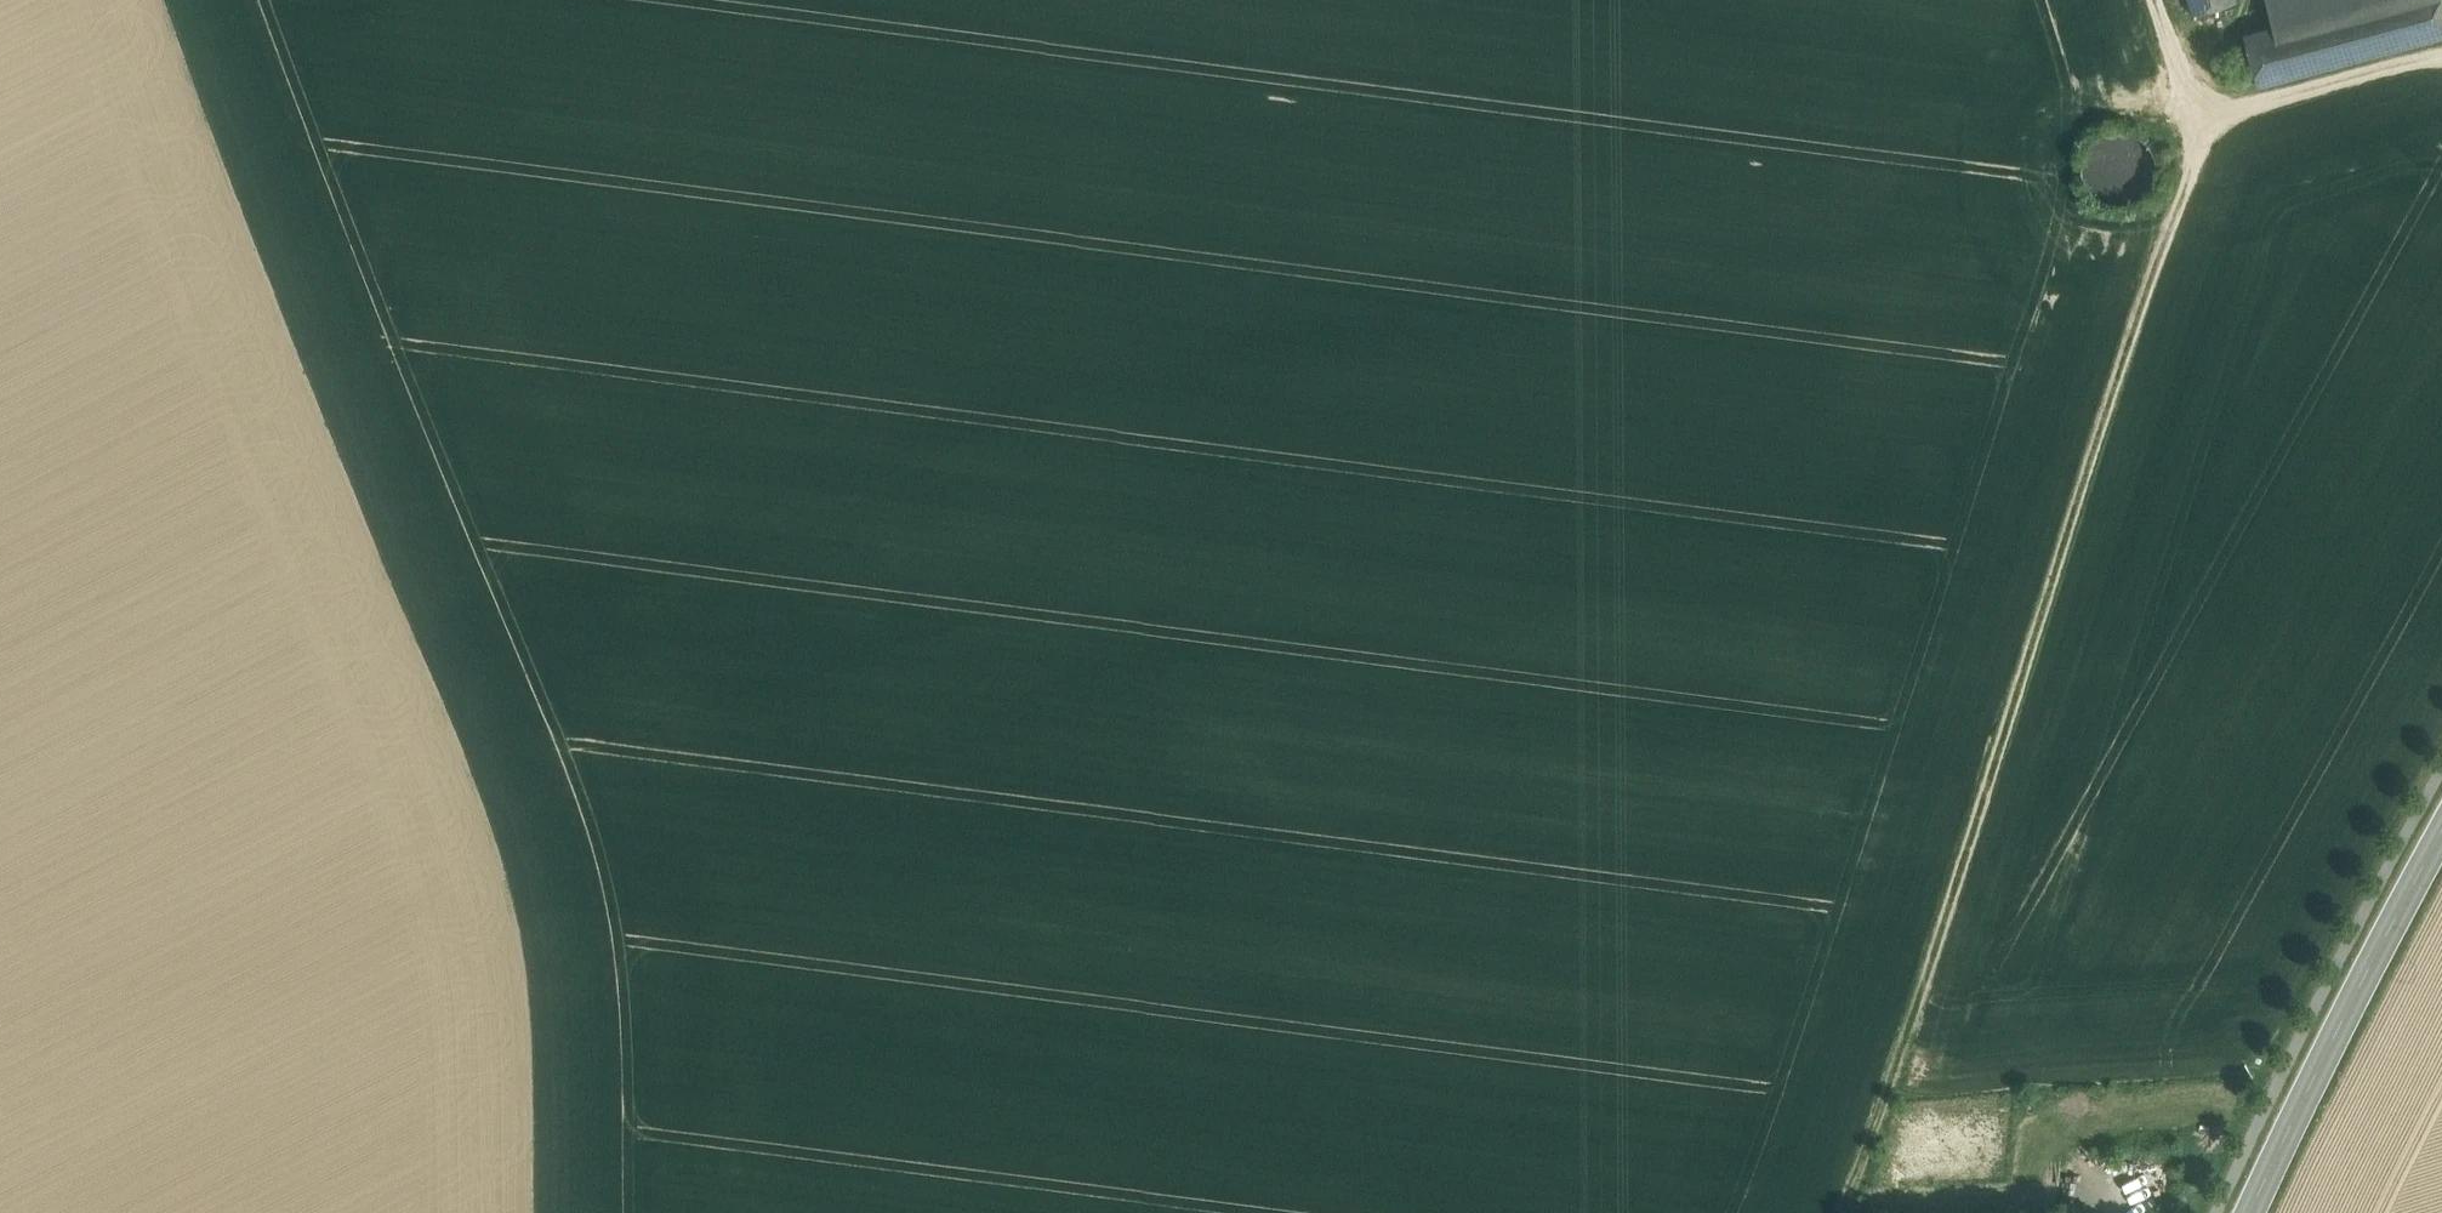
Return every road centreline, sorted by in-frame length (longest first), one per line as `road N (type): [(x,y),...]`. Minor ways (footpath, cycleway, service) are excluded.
road 1 (secondary): [(2263,1212),(2441,840)]
road 2 (track): [(2441,51),(2255,98),(2221,84),(2167,0)]

